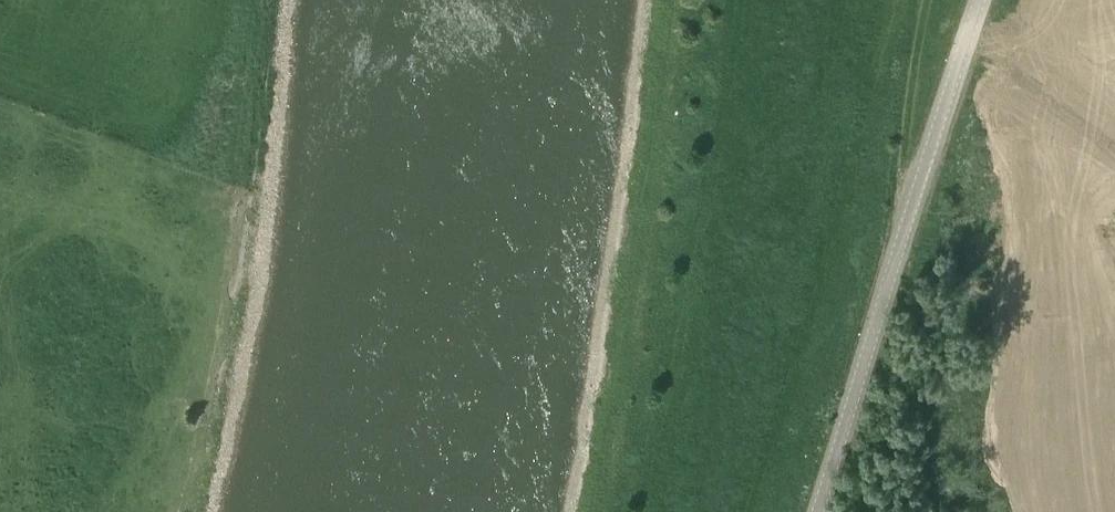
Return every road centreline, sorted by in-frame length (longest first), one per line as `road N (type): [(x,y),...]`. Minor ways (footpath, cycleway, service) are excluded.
road 1 (unclassified): [(817,511),(976,0)]

